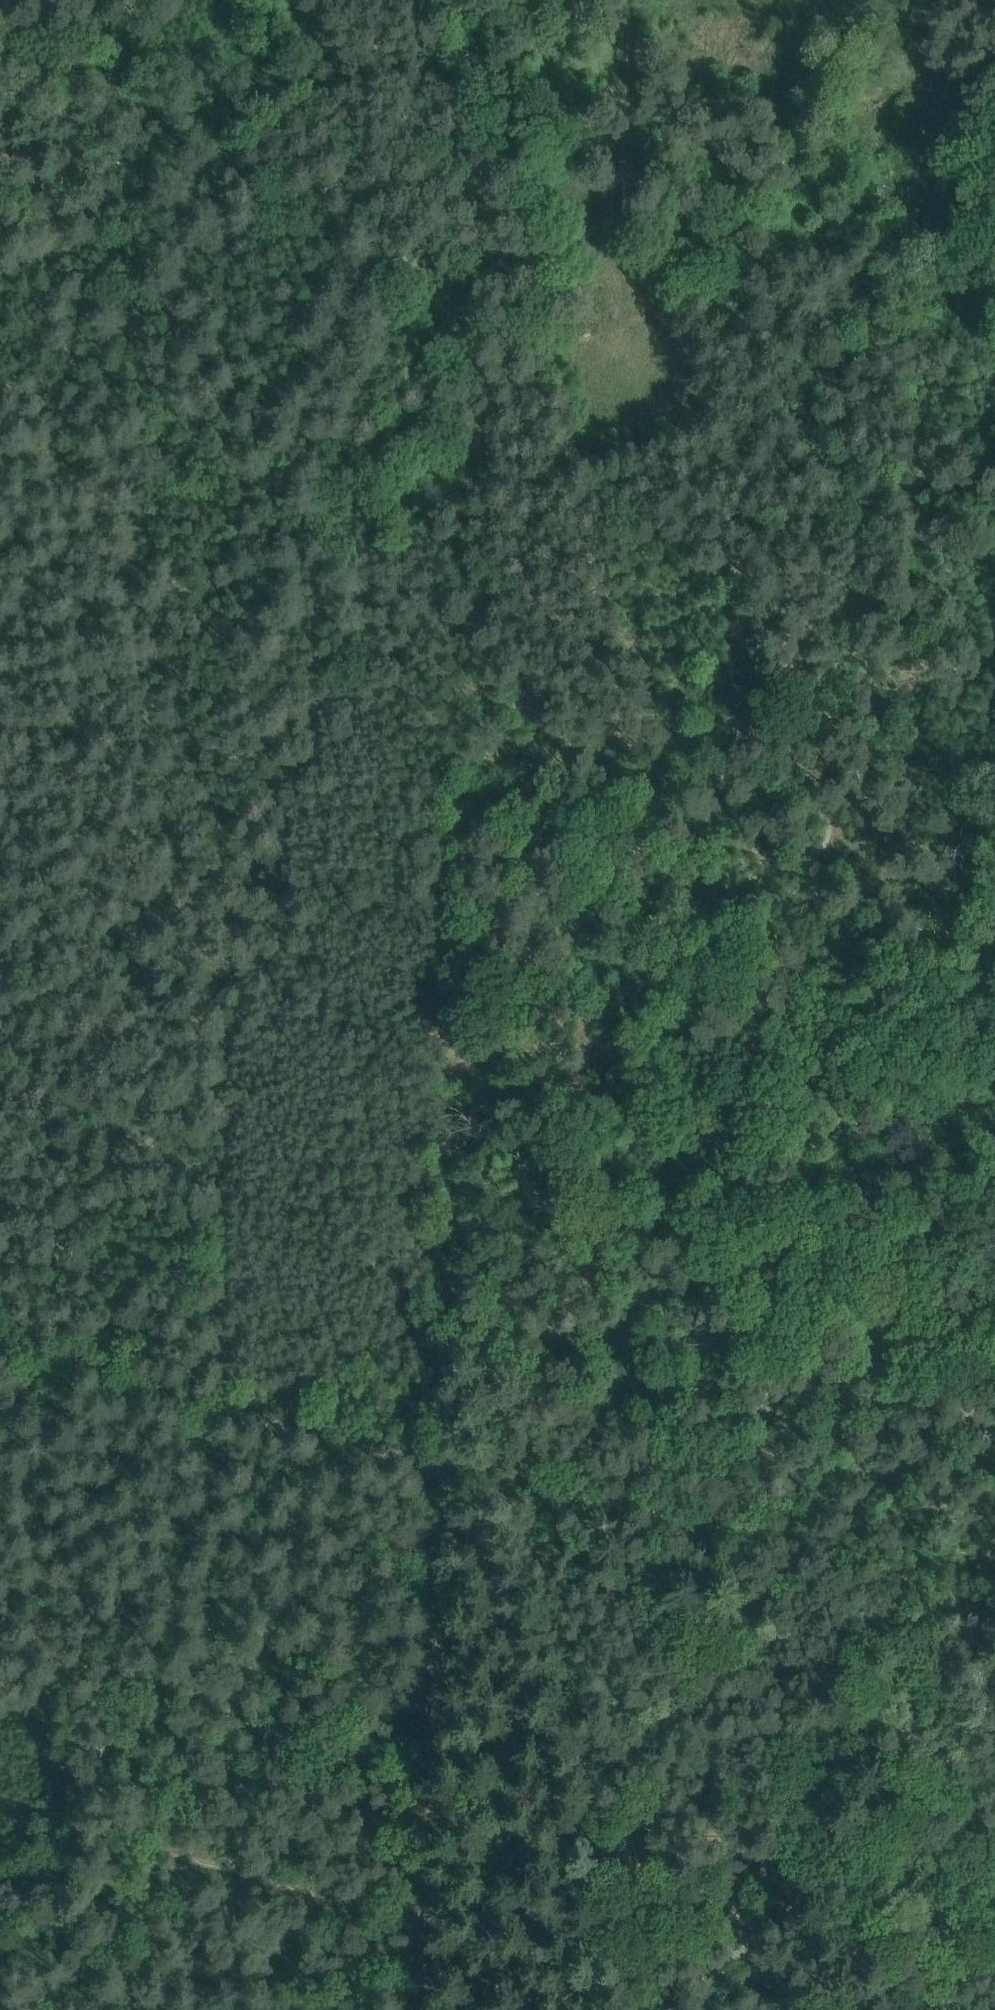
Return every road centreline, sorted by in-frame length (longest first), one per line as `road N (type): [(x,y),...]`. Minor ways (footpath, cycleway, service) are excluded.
road 1 (unclassified): [(994,1619),(463,1467)]
road 2 (track): [(463,1467),(0,1326)]

